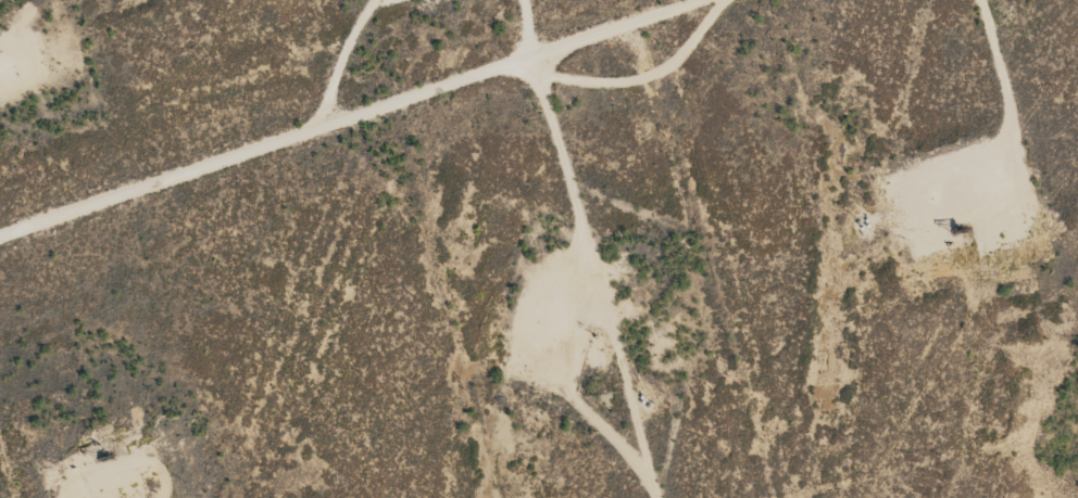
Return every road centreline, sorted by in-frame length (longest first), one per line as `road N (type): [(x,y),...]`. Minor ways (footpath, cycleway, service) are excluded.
road 1 (track): [(712,0),(0,235)]
road 2 (track): [(662,497),(523,0)]

